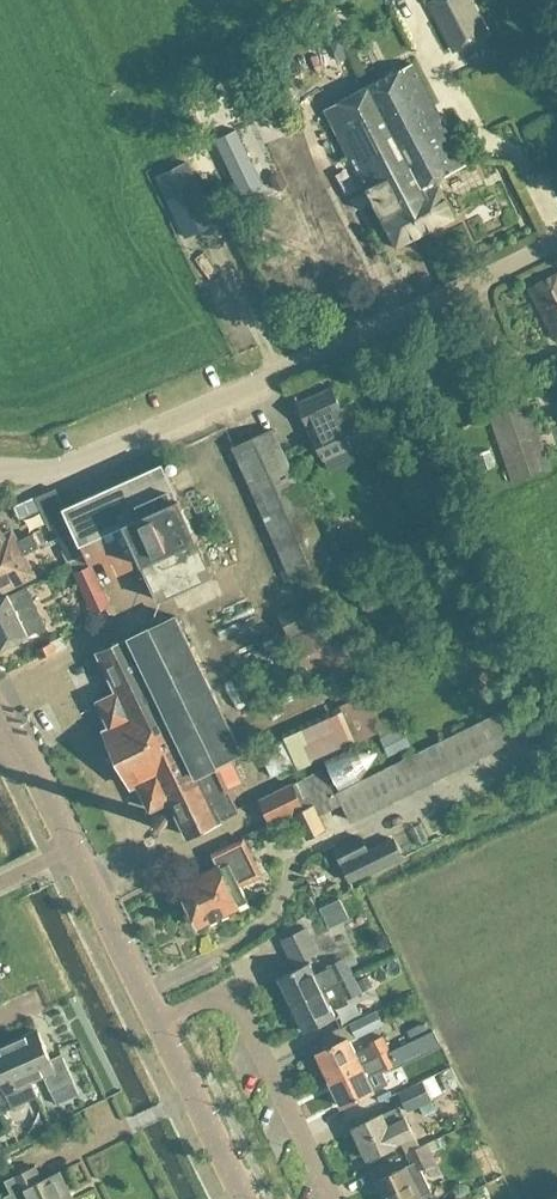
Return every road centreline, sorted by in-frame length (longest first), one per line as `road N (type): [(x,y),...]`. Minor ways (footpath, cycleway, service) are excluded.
road 1 (tertiary): [(0,471),(73,463),(556,248)]
road 2 (residential): [(334,1198),(229,988),(159,1023)]
road 3 (tertiary): [(159,1023),(74,843)]
road 4 (tertiary): [(245,1198),(159,1023)]
road 5 (tertiary): [(74,843),(0,714)]

